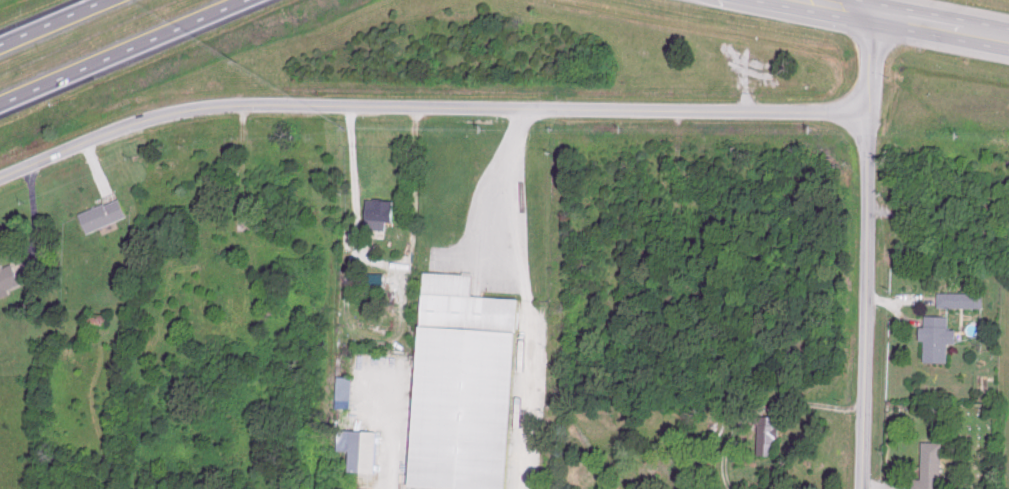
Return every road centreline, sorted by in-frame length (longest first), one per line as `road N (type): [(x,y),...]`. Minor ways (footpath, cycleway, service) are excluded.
road 1 (residential): [(0,179),(126,125),(231,106),(869,113)]
road 2 (residential): [(862,488),(871,19)]
road 3 (motorway): [(0,107),(257,0)]
road 4 (tertiary): [(777,0),(1008,48)]
road 5 (tertiary): [(1008,28),(871,0)]

